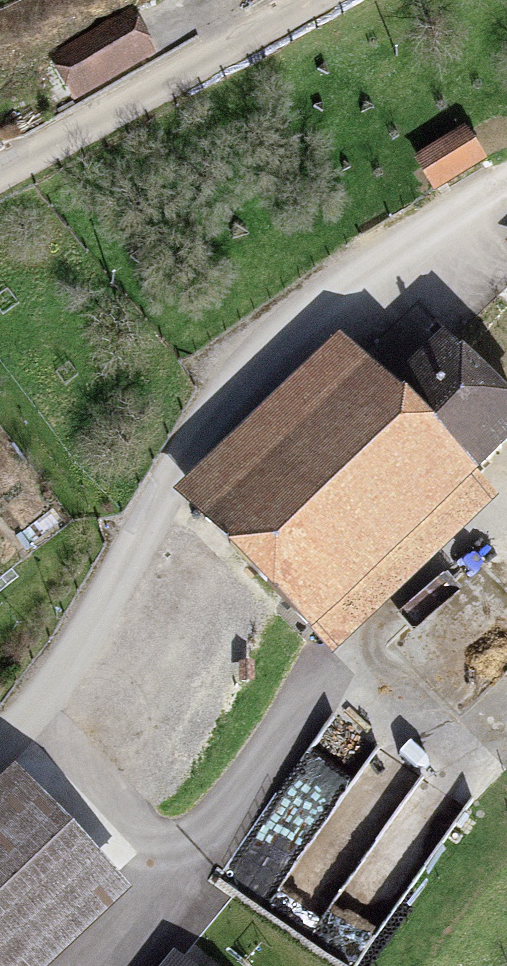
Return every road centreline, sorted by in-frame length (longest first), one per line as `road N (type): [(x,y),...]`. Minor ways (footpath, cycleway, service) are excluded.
road 1 (track): [(21,732),(101,830),(168,870),(506,503)]
road 2 (track): [(506,183),(274,344),(198,432),(145,567),(89,666)]
road 3 (residential): [(332,0),(0,183)]

